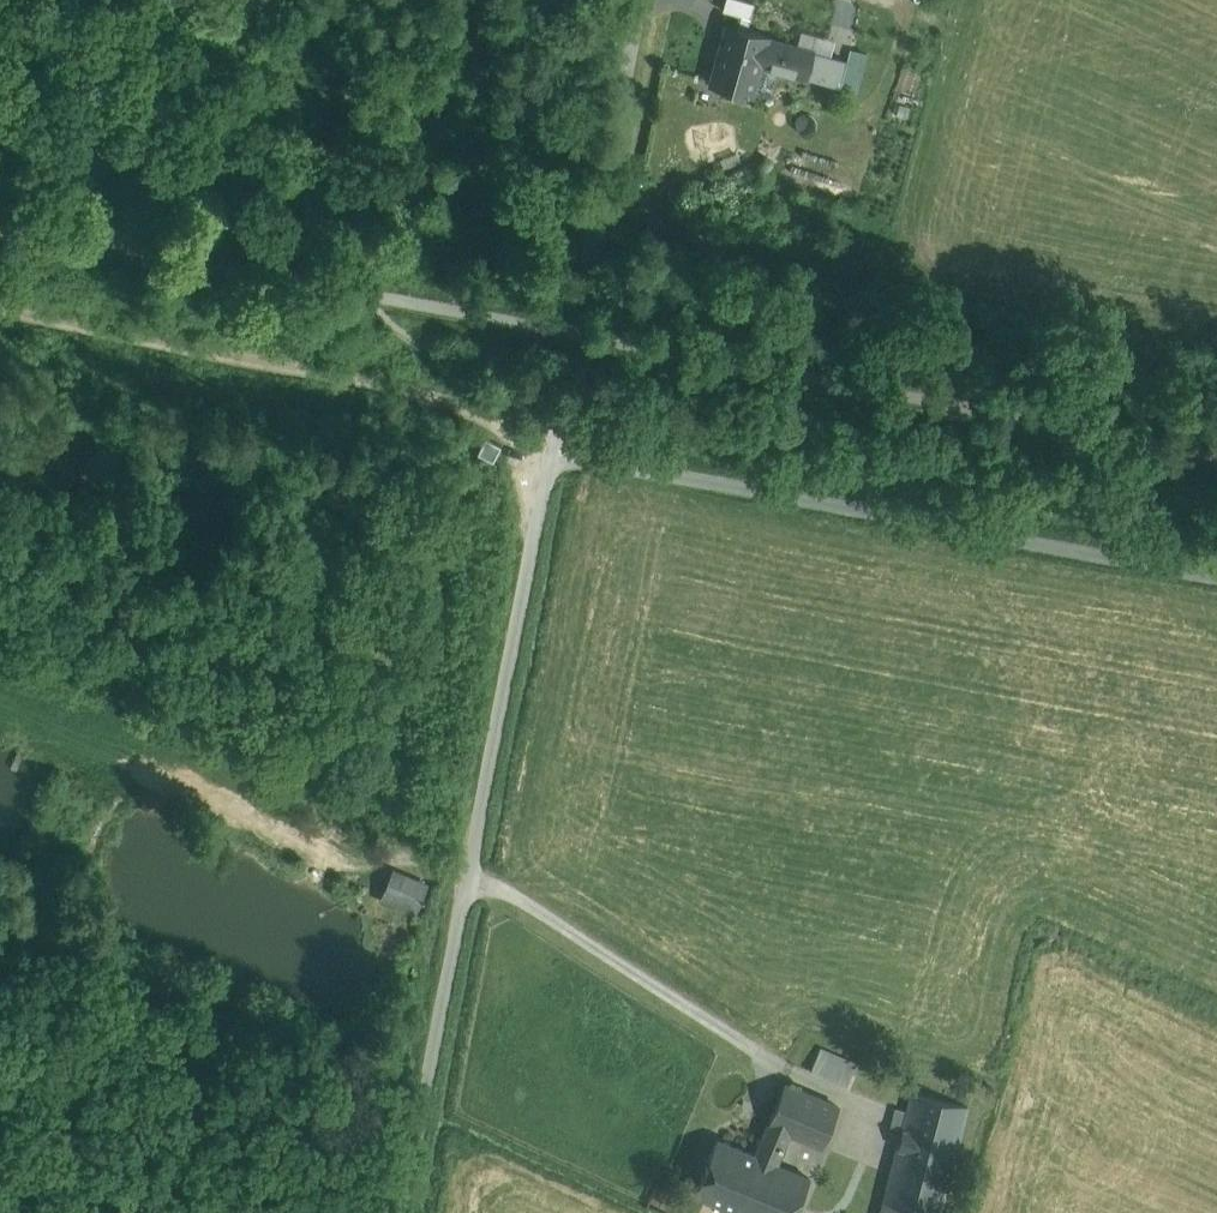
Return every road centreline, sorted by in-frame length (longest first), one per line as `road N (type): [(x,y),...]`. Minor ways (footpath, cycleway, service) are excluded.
road 1 (unclassified): [(552,454),(406,1212)]
road 2 (unclassified): [(552,454),(1216,577)]
road 3 (track): [(0,307),(473,401),(552,454)]
road 4 (unclassified): [(626,0),(602,213),(552,454)]
road 5 (track): [(470,879),(427,809),(268,656)]

